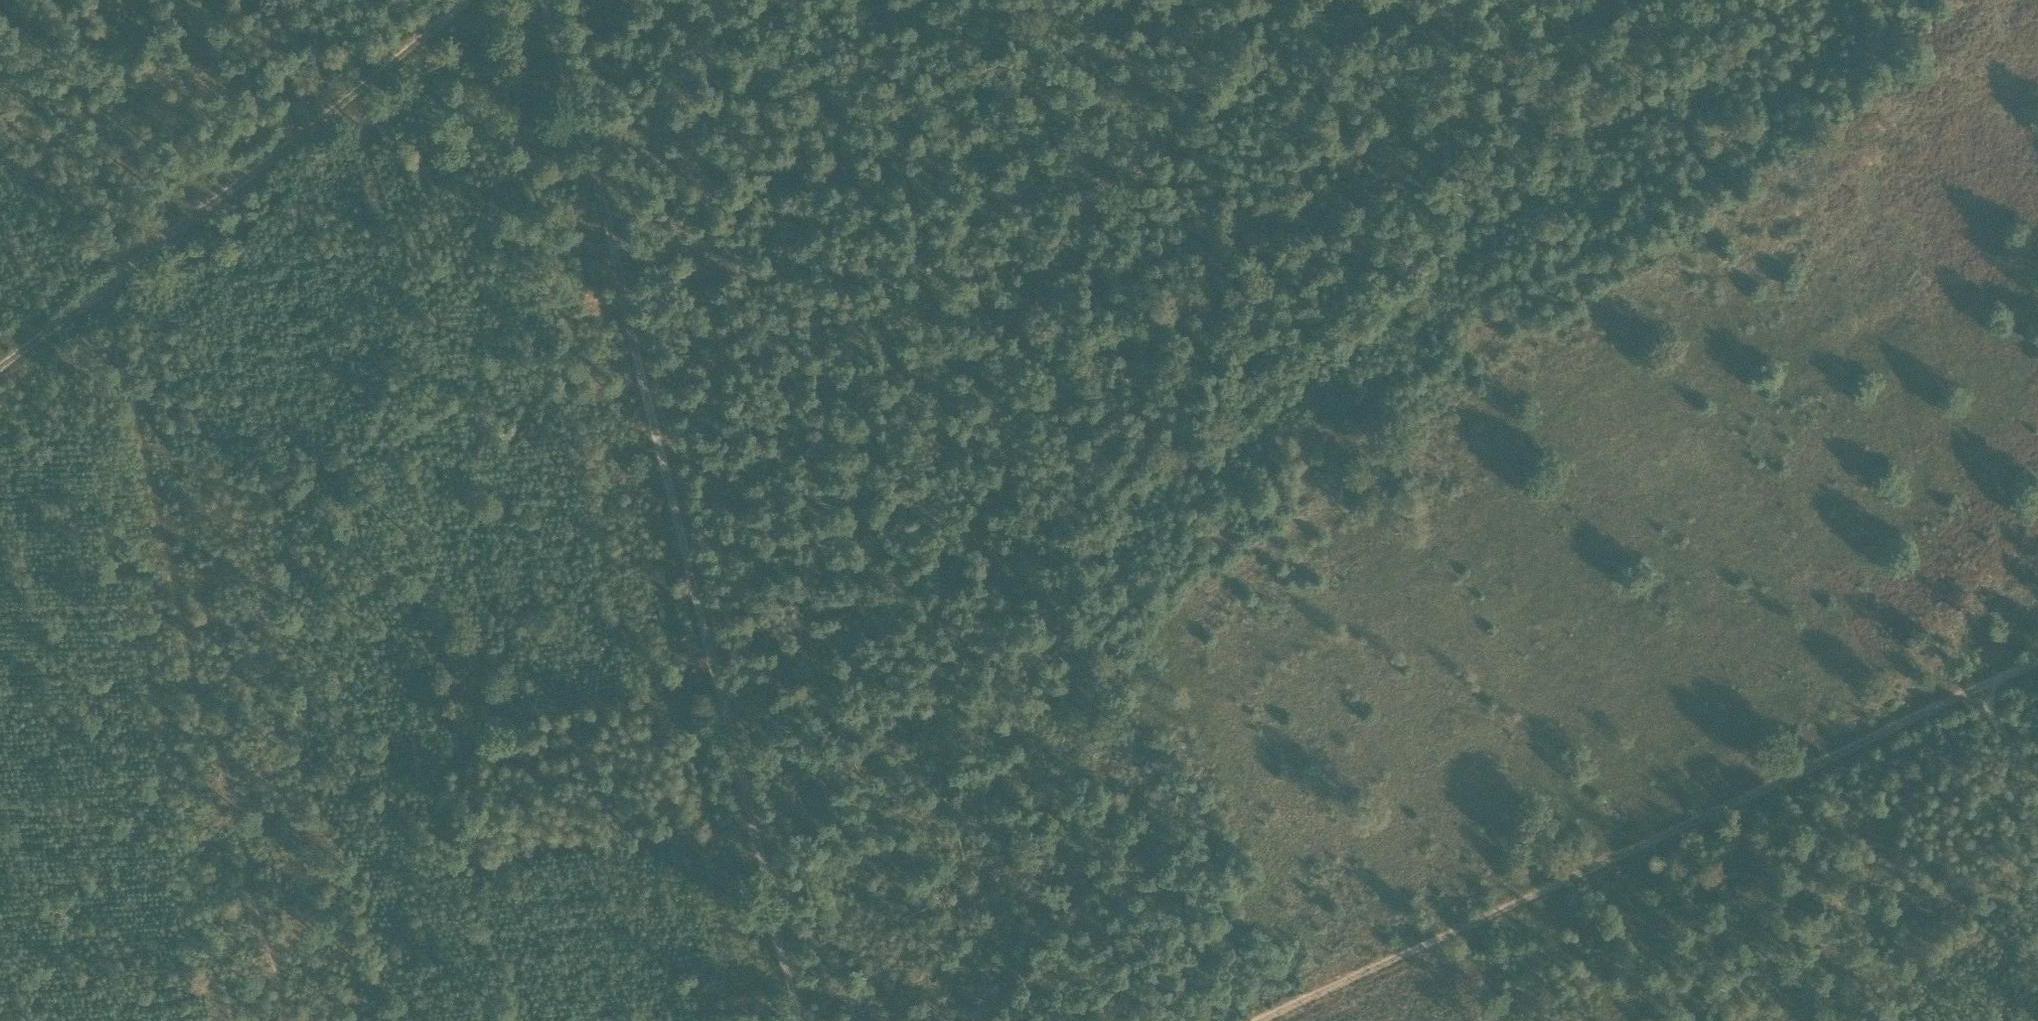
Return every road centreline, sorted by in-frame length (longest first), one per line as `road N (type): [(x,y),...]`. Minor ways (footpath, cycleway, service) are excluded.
road 1 (track): [(798,1020),(547,0)]
road 2 (track): [(1980,694),(1248,1020)]
road 3 (track): [(466,0),(0,361)]

